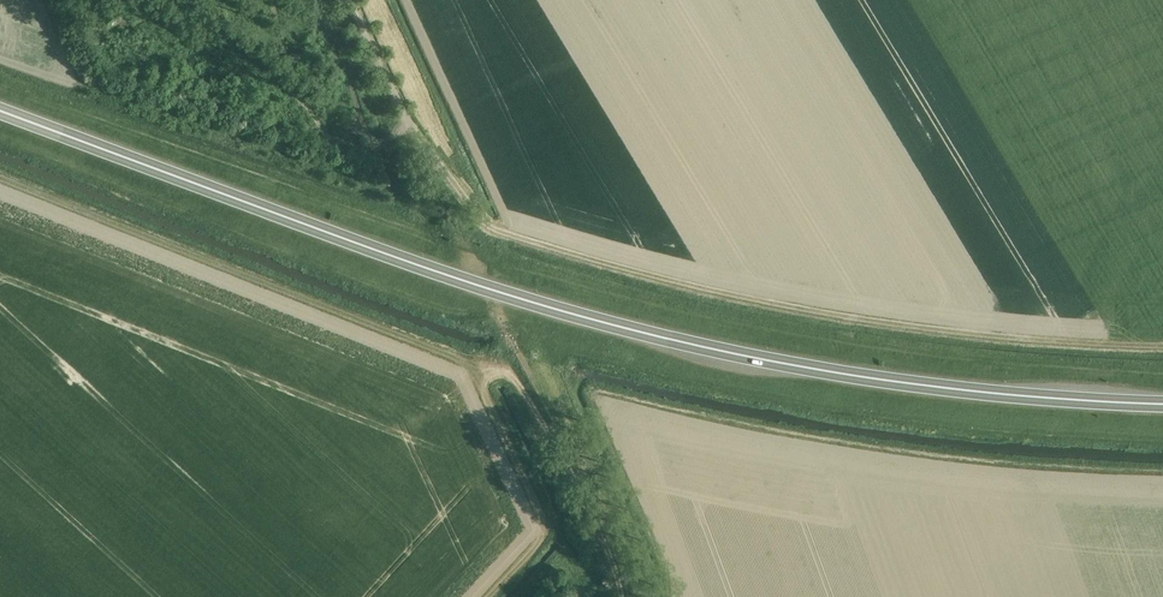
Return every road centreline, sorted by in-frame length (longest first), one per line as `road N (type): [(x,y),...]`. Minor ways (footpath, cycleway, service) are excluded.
road 1 (trunk): [(0,110),(440,272),(647,334),(921,386),(1162,404)]
road 2 (track): [(1162,355),(1011,348),(764,312),(511,243),(493,226)]
road 3 (track): [(623,596),(617,564),(545,427),(489,363)]
road 4 (unclassified): [(493,226),(411,127),(349,0)]

